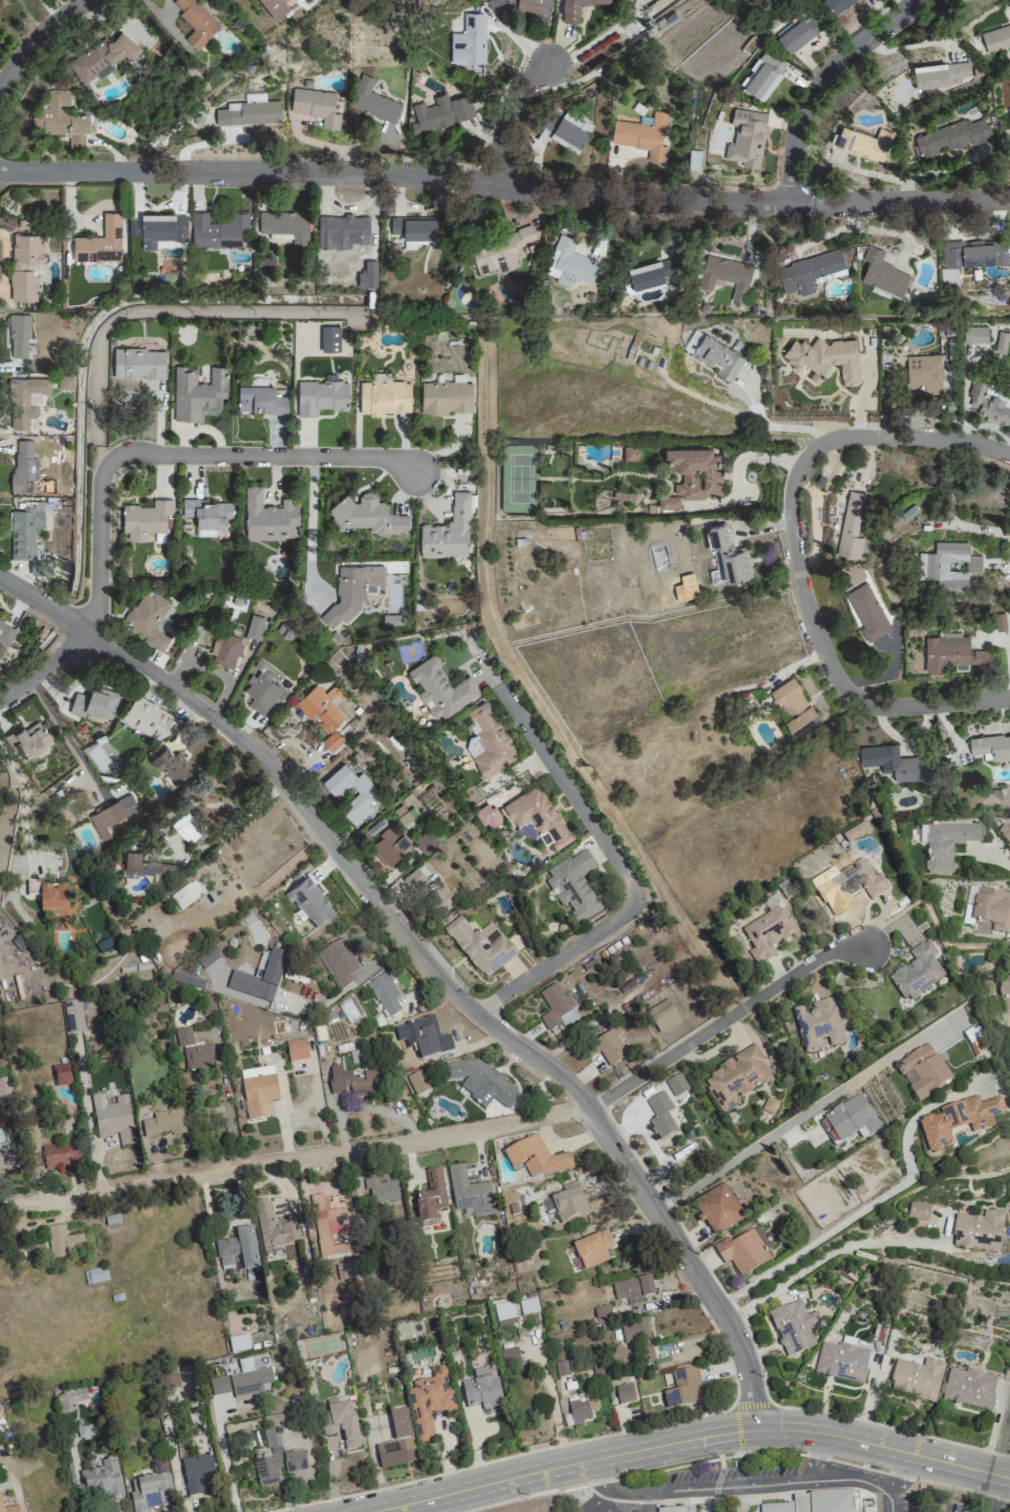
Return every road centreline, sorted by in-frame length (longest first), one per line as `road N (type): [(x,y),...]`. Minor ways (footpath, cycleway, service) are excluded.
road 1 (residential): [(0,715),(76,661),(106,653),(125,658),(258,750),(473,1011),(541,1059),(592,1112),(719,1303),(738,1340),(756,1428)]
road 2 (residential): [(0,170),(393,177),(798,207),(1009,199)]
road 3 (residential): [(1009,458),(956,443),(852,440),(813,455),(796,499),(812,611),(849,691),(893,712),(1009,701)]
road 4 (residential): [(0,1203),(585,1103)]
road 5 (residential): [(106,653),(109,486),(121,464),(387,461),(416,472)]
road 6 (secondary): [(756,1428),(360,1511)]
road 7 (residential): [(592,1112),(833,950),(870,951)]
road 8 (secondary): [(1009,1480),(820,1433),(756,1428)]
road 9 (residential): [(798,207),(800,137),(812,106),(852,56),(923,0)]
road 10 (residential): [(510,187),(507,132),(556,63)]
road 11 (residential): [(0,92),(13,65),(82,0)]
road 12 (residential): [(0,579),(69,618),(92,654)]

